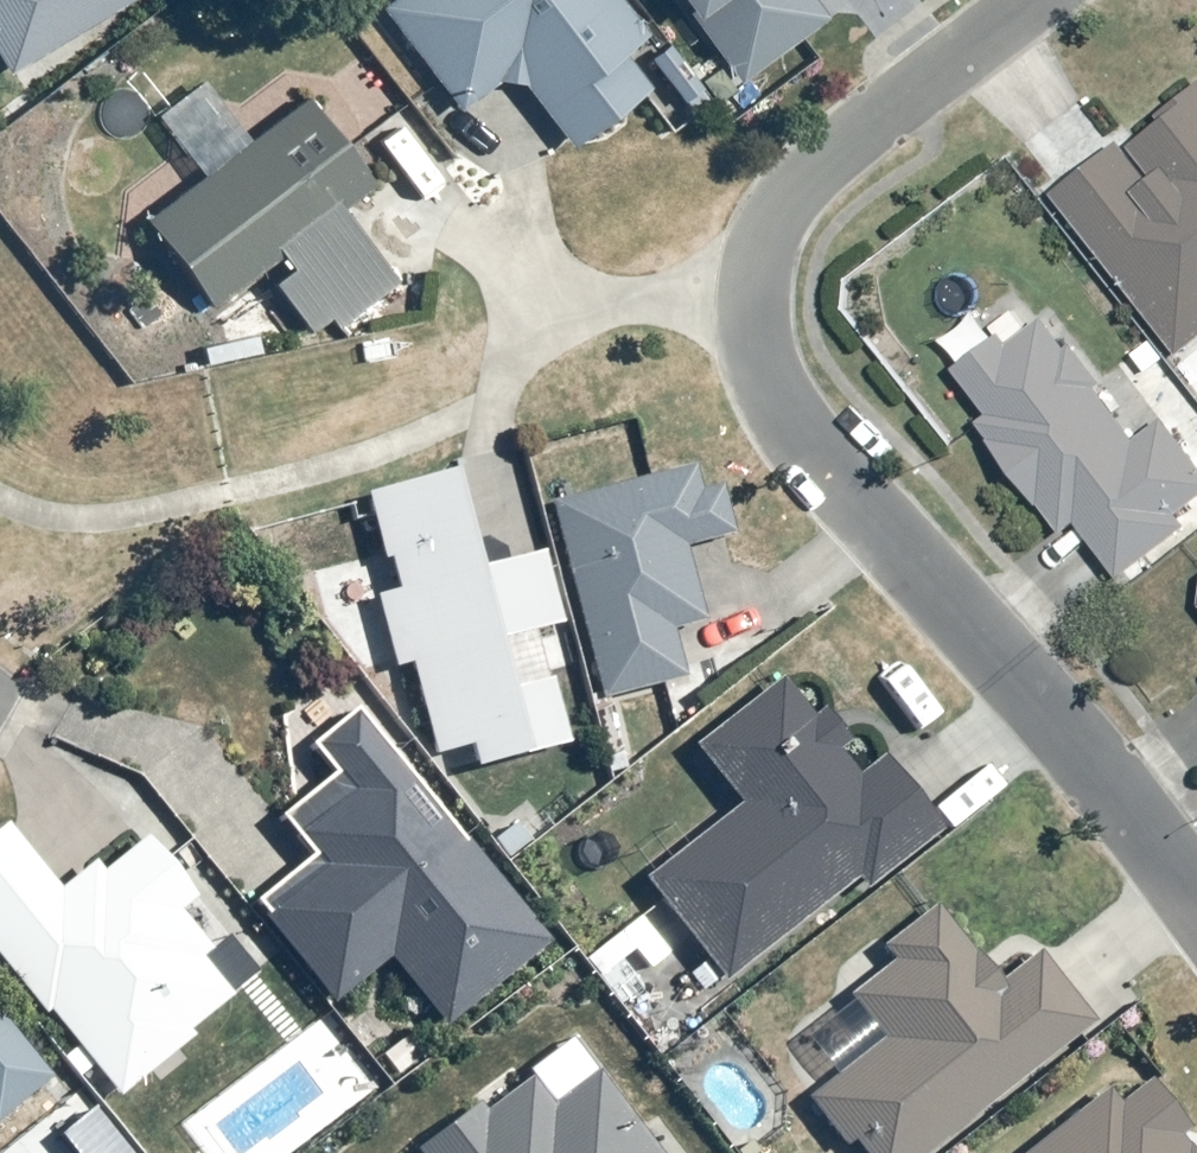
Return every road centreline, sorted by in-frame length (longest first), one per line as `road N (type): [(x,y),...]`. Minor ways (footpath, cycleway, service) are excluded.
road 1 (residential): [(1196,895),(1113,785),(782,412),(757,353),(751,298)]
road 2 (residential): [(1032,0),(826,155),(760,254),(751,298)]

